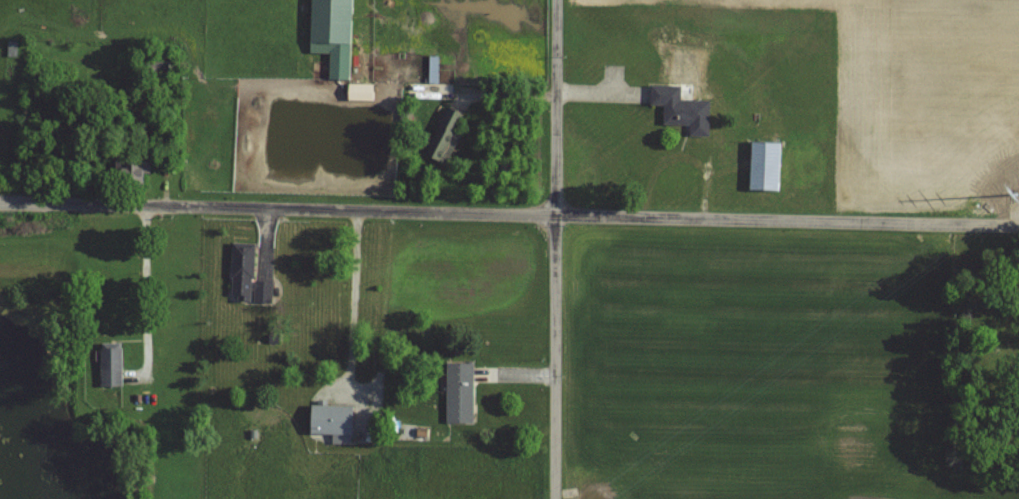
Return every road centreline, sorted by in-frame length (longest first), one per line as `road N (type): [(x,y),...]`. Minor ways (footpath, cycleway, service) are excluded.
road 1 (residential): [(0,201),(1018,226)]
road 2 (residential): [(558,0),(555,498)]

